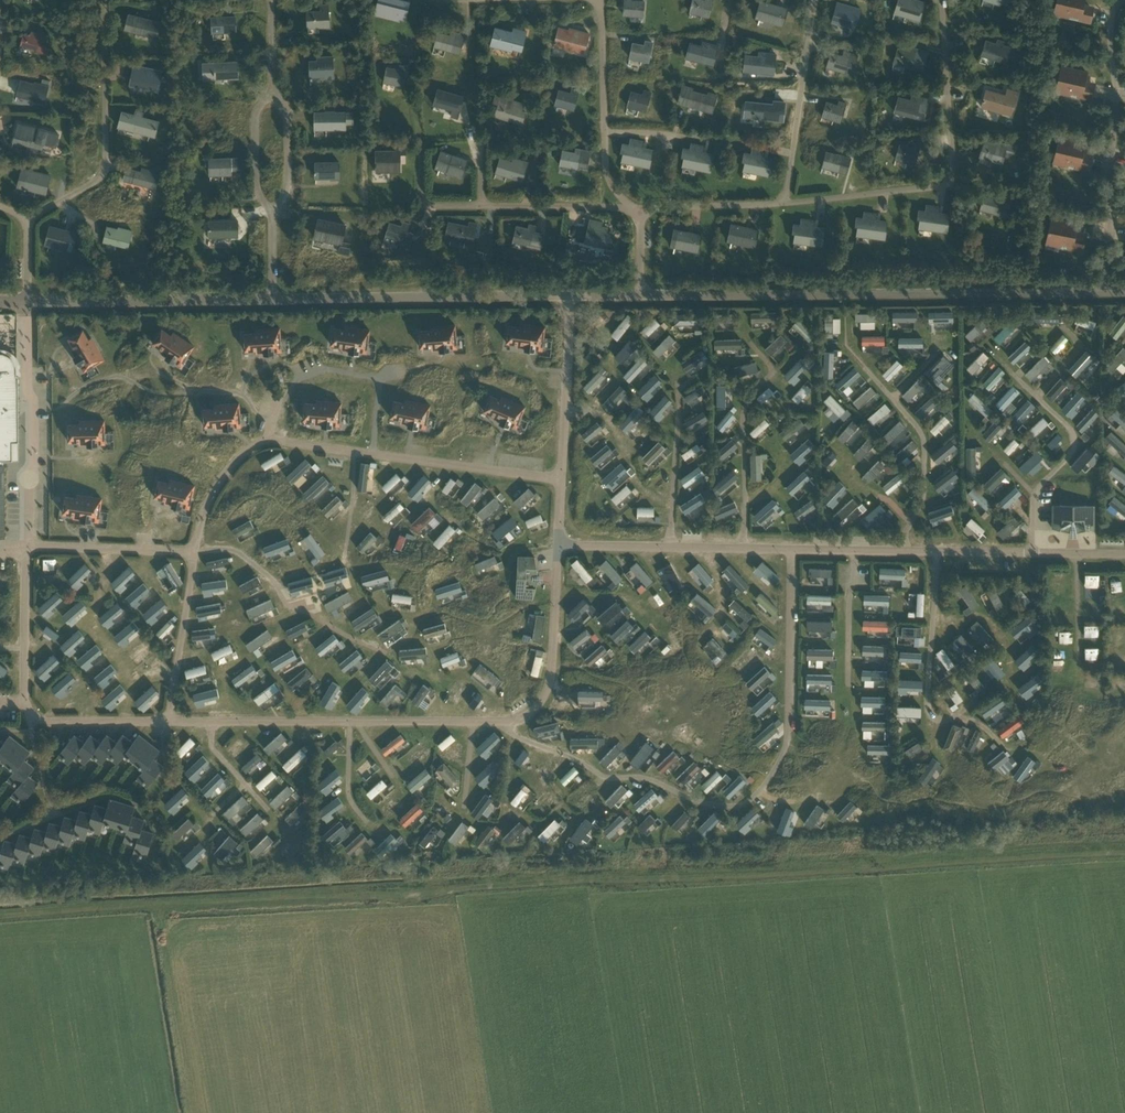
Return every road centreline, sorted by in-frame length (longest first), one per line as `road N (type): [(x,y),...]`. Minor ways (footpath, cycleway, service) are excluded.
road 1 (residential): [(0,302),(823,294)]
road 2 (residential): [(1124,293),(823,294)]
road 3 (track): [(126,723),(132,687),(94,625),(110,549)]
road 4 (track): [(564,411),(598,414),(616,433),(671,526)]

